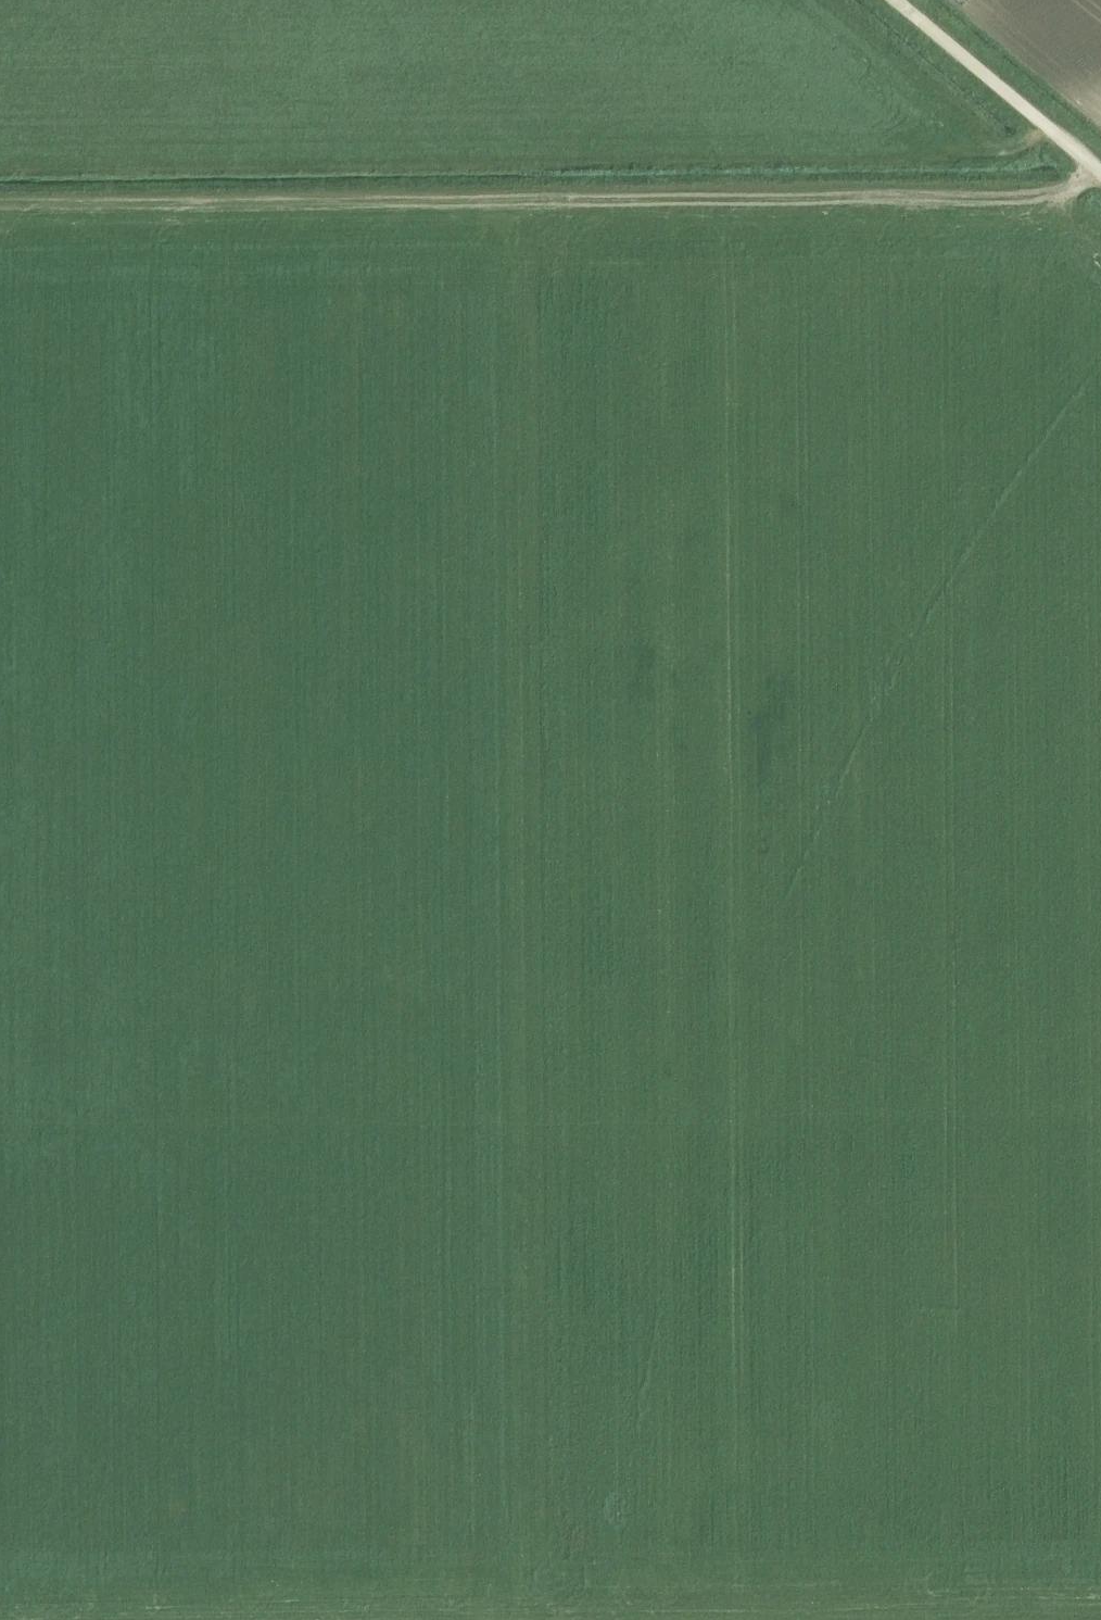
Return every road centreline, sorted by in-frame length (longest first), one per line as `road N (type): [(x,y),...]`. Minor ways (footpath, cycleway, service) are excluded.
road 1 (unclassified): [(1100,172),(897,0)]

